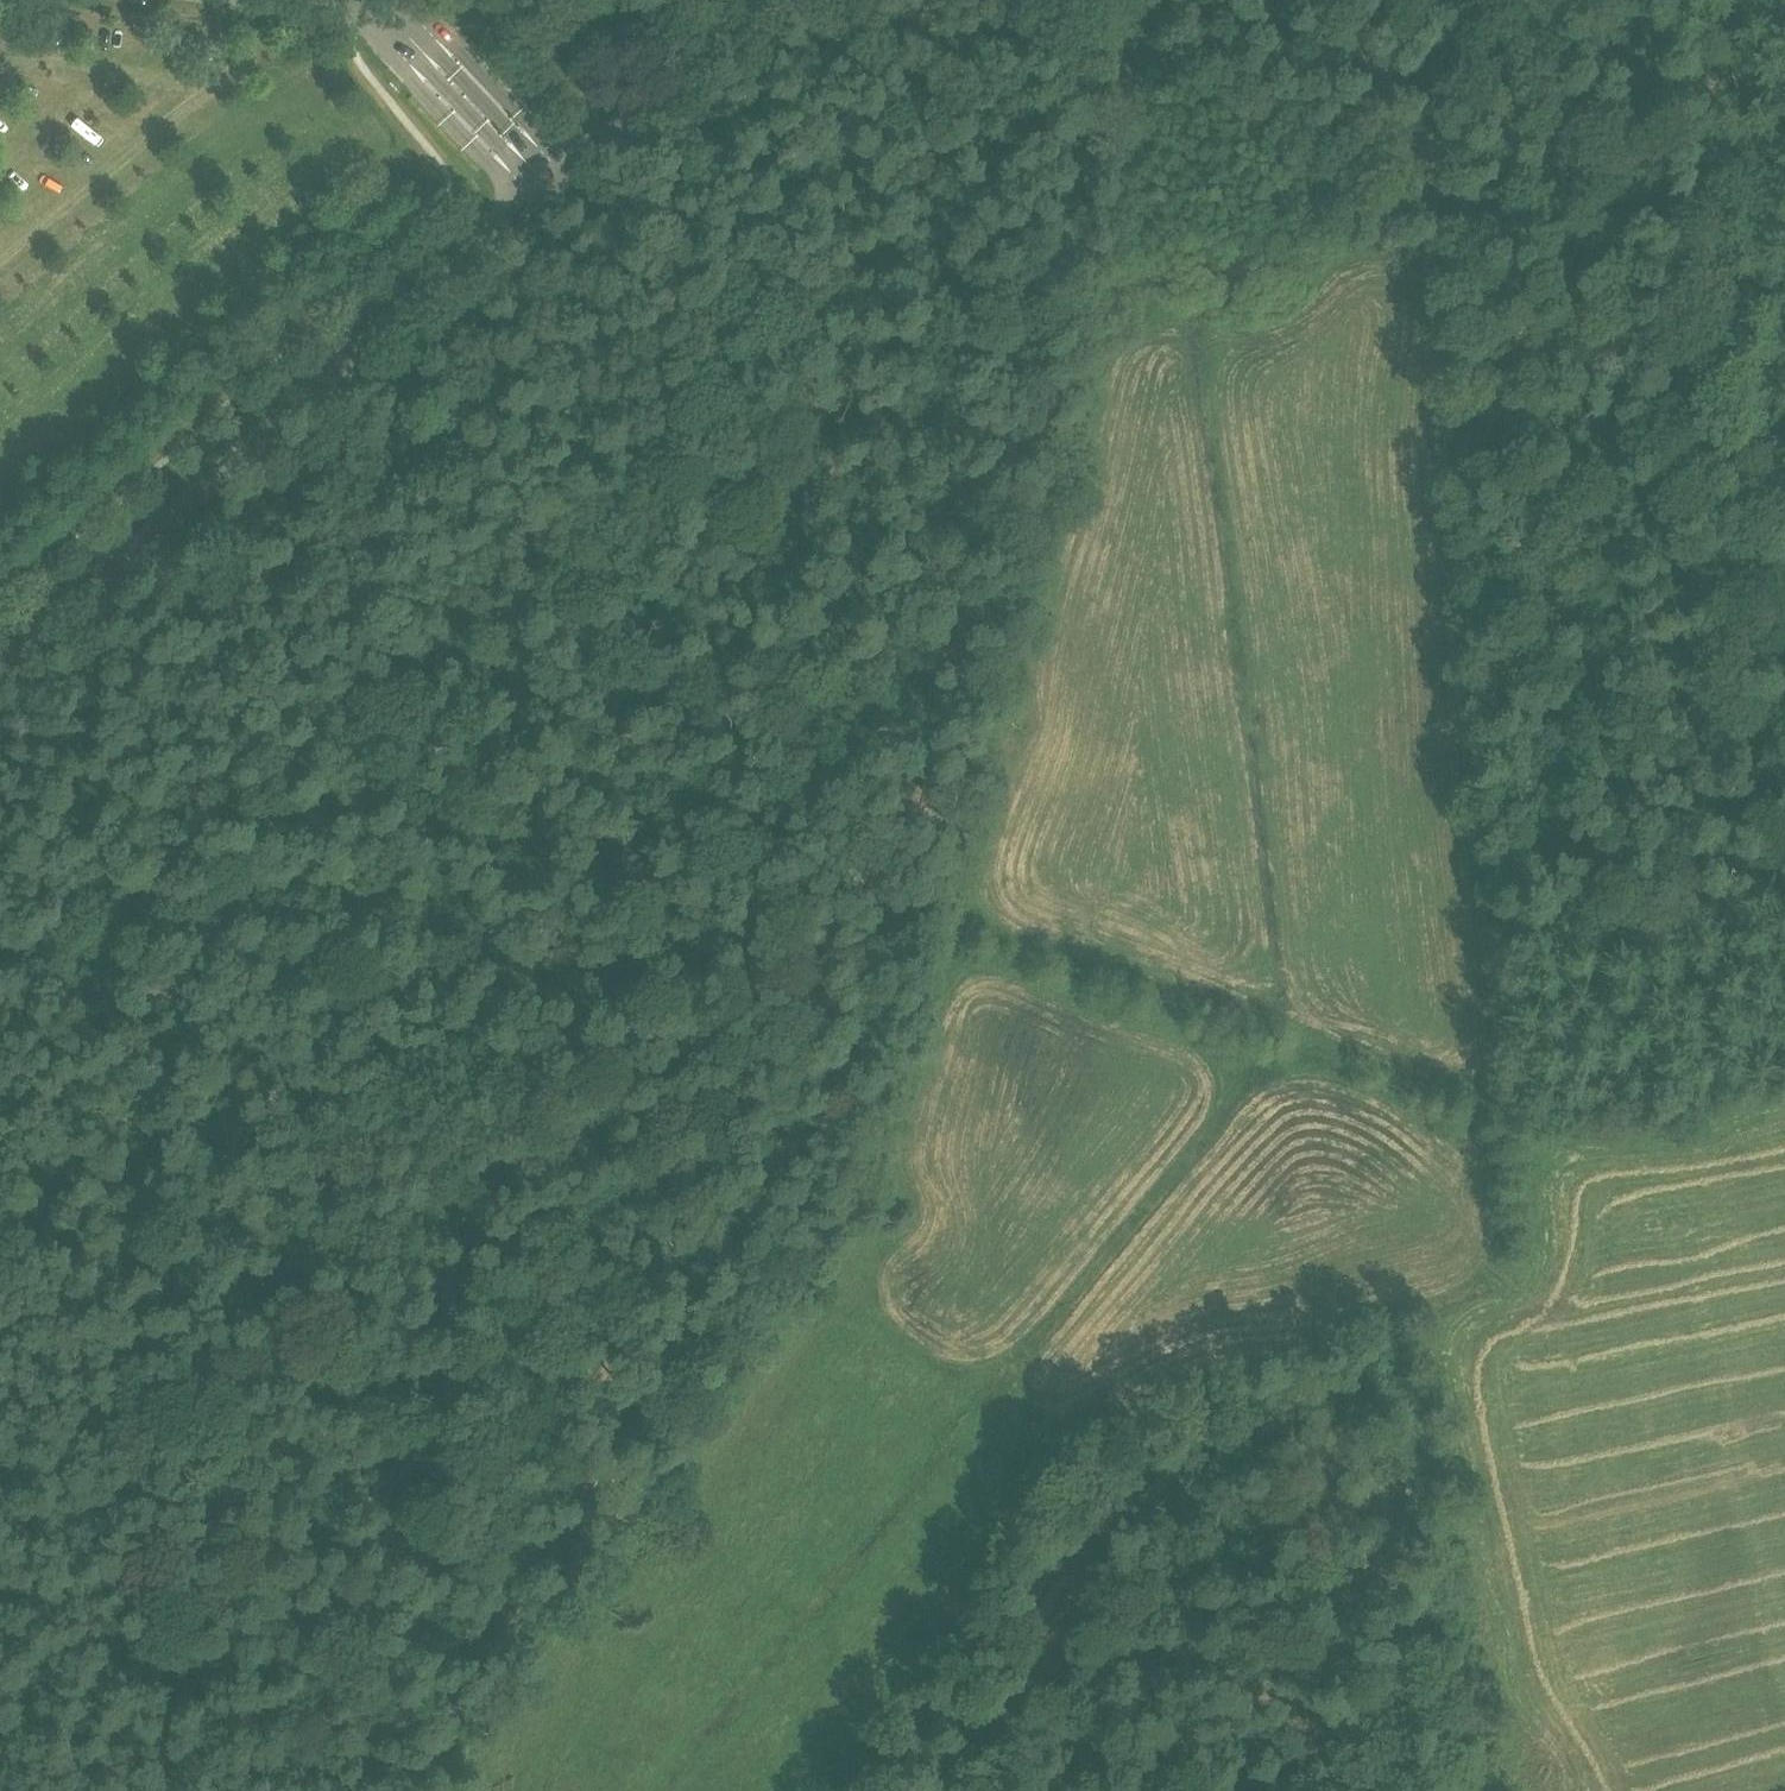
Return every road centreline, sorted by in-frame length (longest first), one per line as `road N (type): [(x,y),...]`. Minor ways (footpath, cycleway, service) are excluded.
road 1 (unclassified): [(0,667),(748,0)]
road 2 (track): [(0,260),(242,64),(284,1)]

